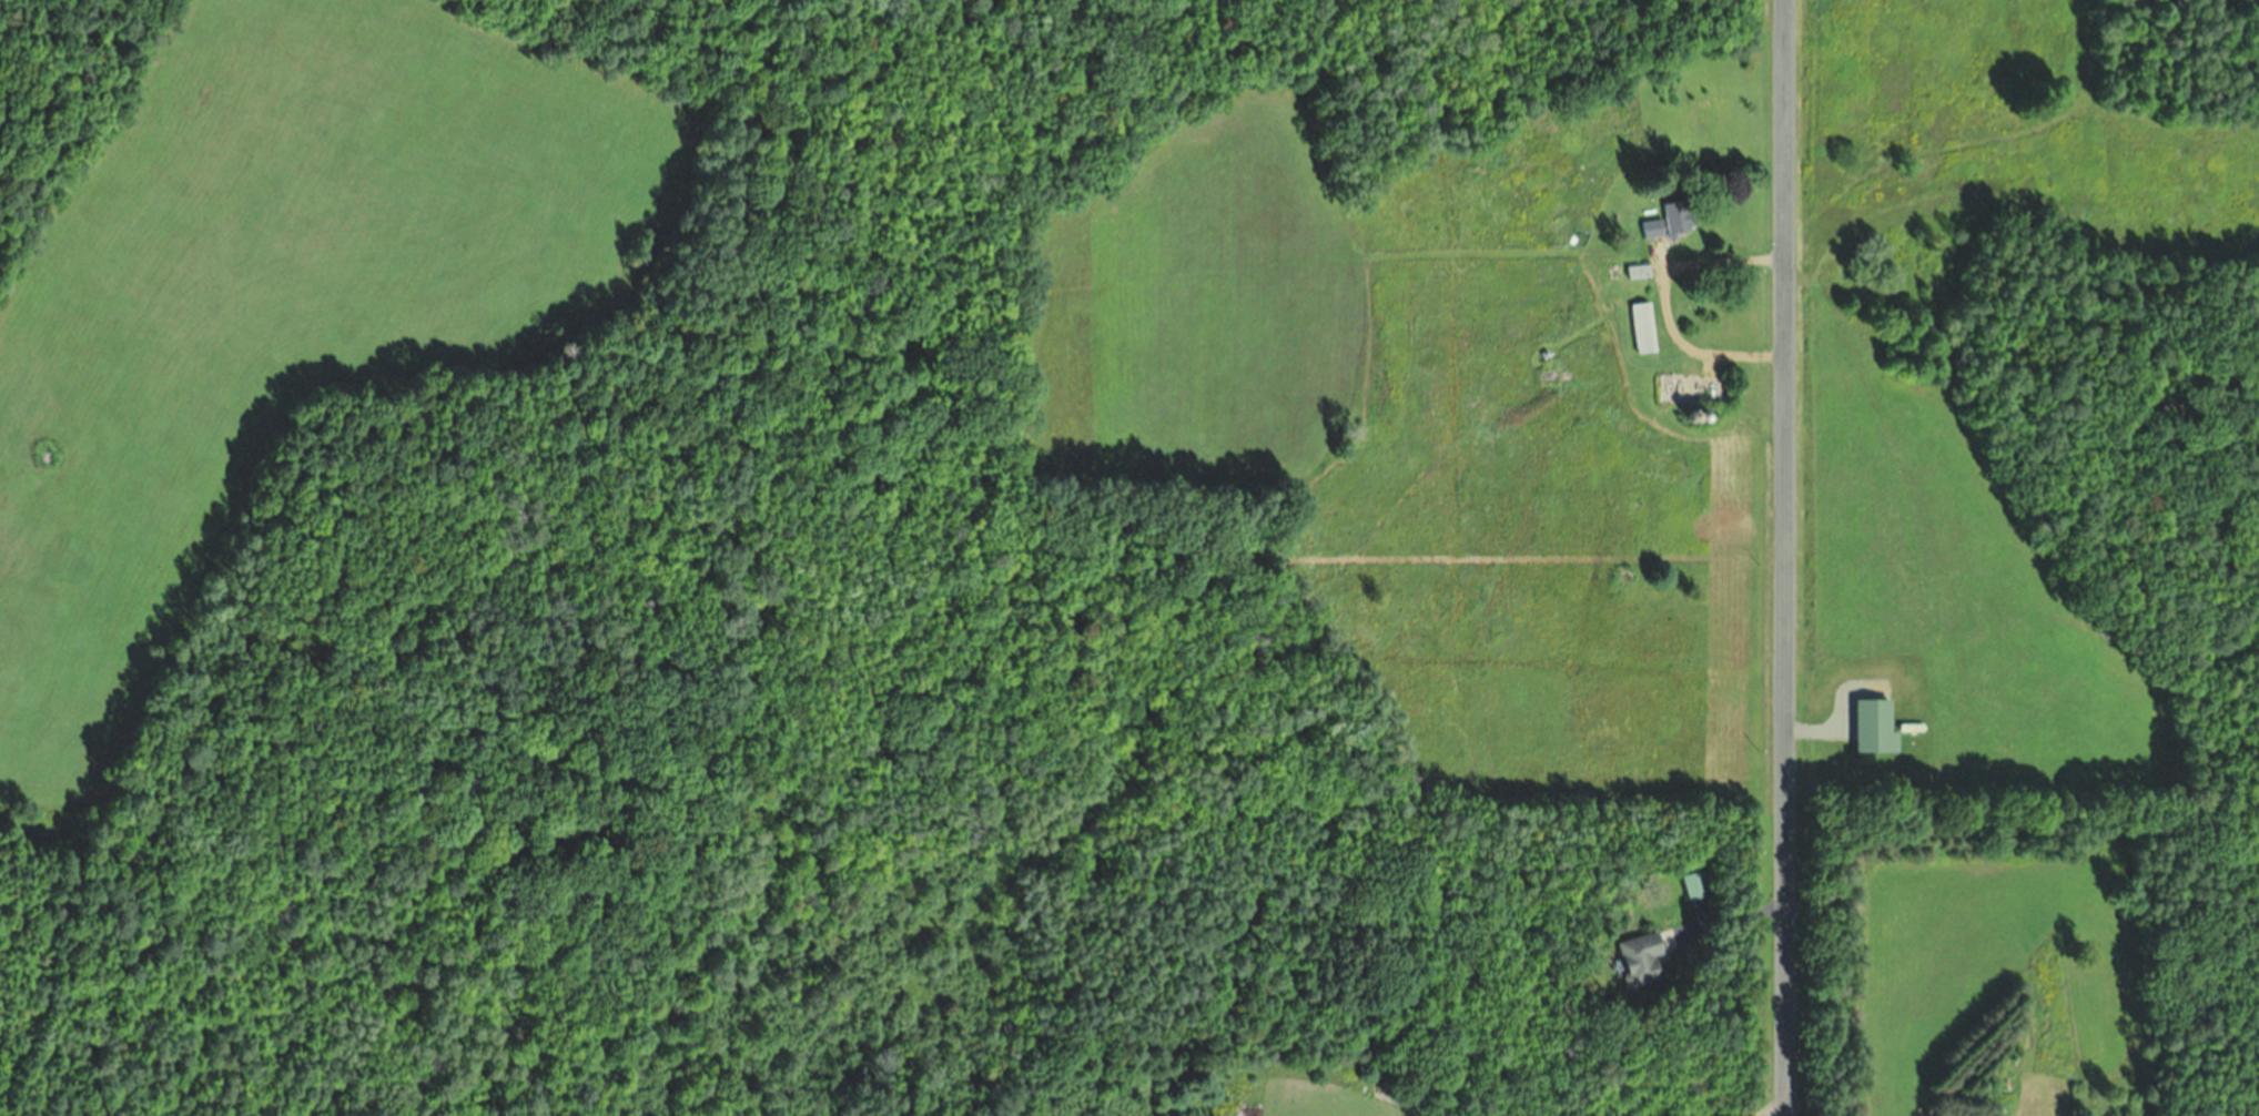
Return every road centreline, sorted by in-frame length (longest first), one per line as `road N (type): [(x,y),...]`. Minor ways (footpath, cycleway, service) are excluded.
road 1 (residential): [(1786,1115),(1785,0)]

